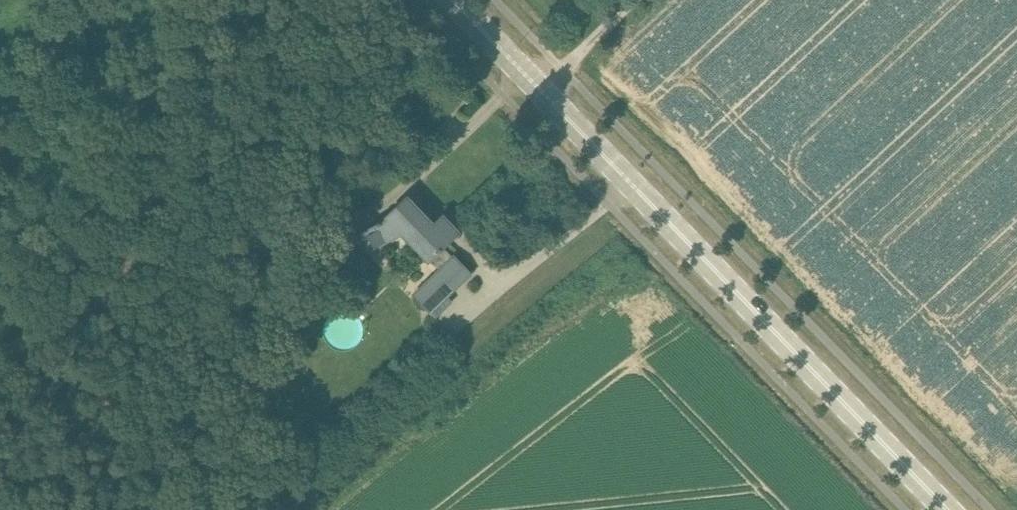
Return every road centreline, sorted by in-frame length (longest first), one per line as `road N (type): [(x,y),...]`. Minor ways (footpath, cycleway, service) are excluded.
road 1 (secondary): [(949,509),(454,0)]

